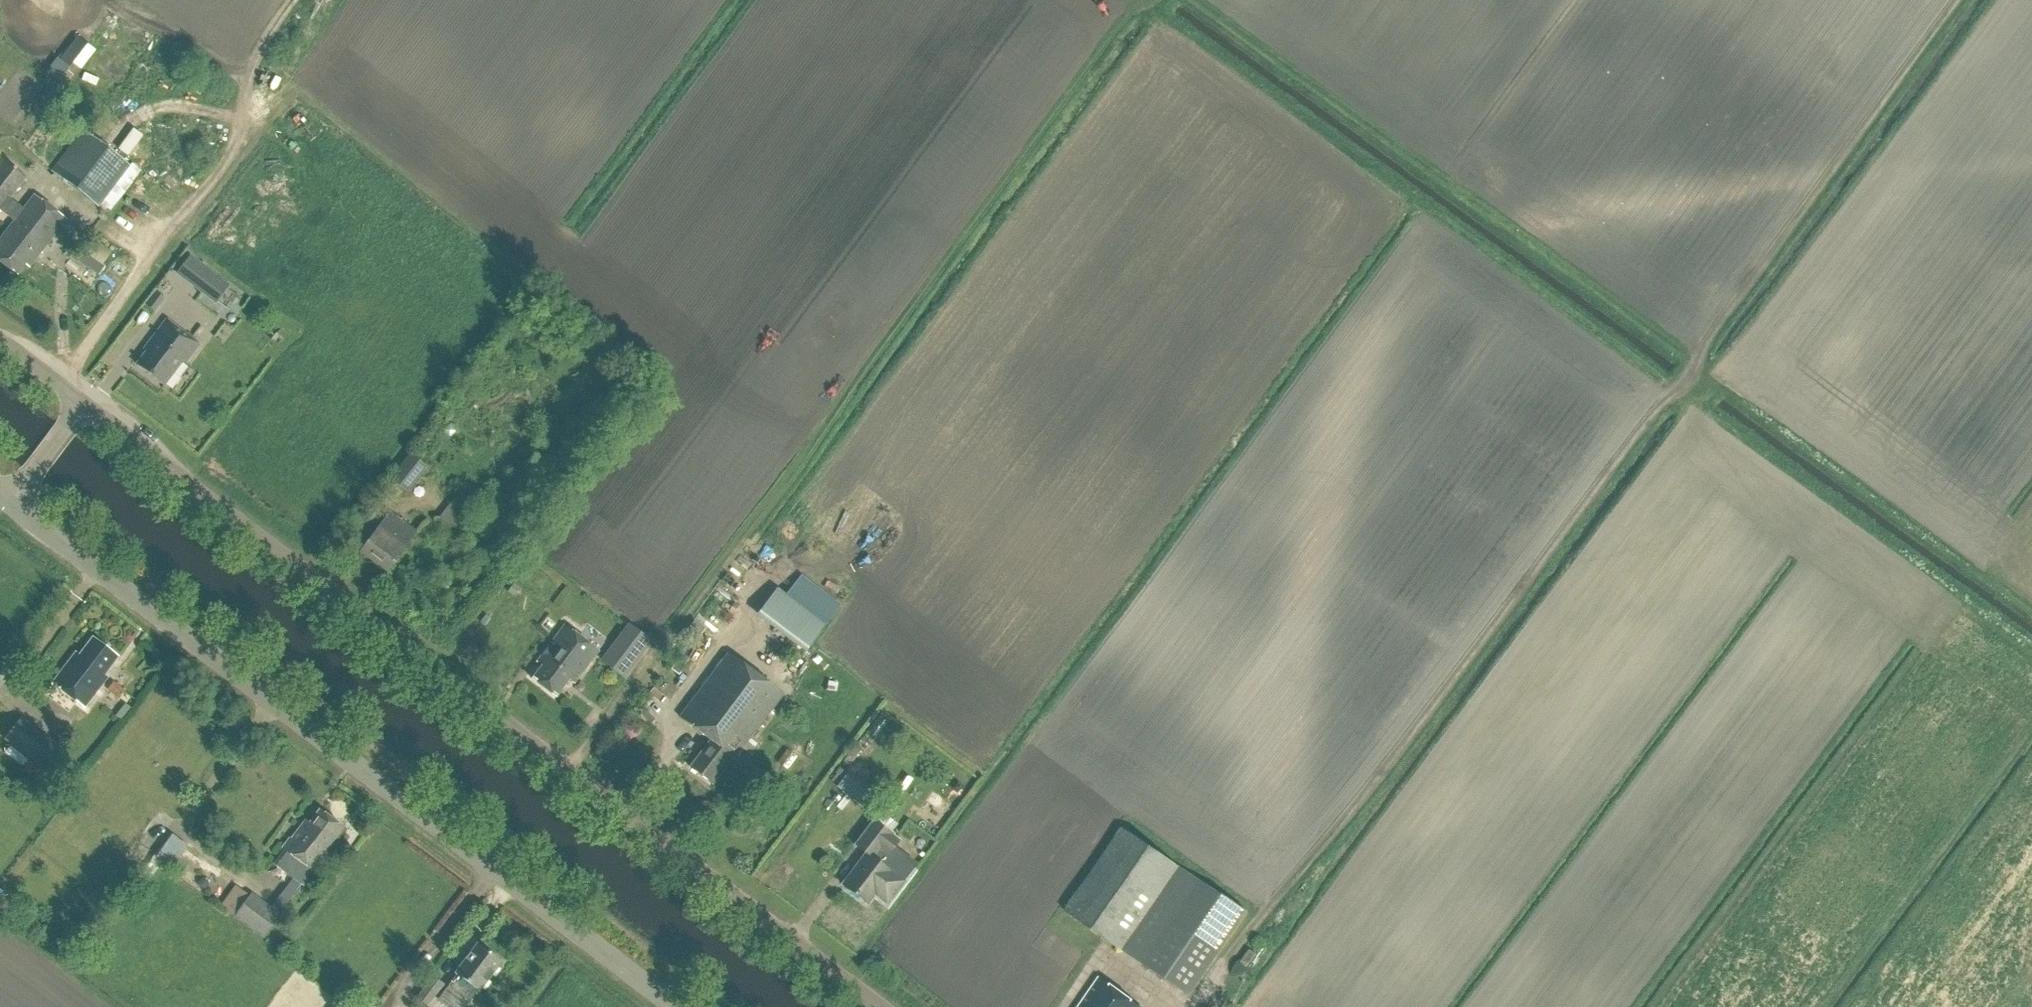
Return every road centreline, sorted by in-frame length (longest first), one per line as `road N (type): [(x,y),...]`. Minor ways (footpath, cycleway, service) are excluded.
road 1 (unclassified): [(883,1006),(82,404)]
road 2 (tertiary): [(678,1006),(10,500)]
road 3 (track): [(145,265),(209,179),(294,0)]
road 4 (track): [(59,386),(145,265),(59,196)]

